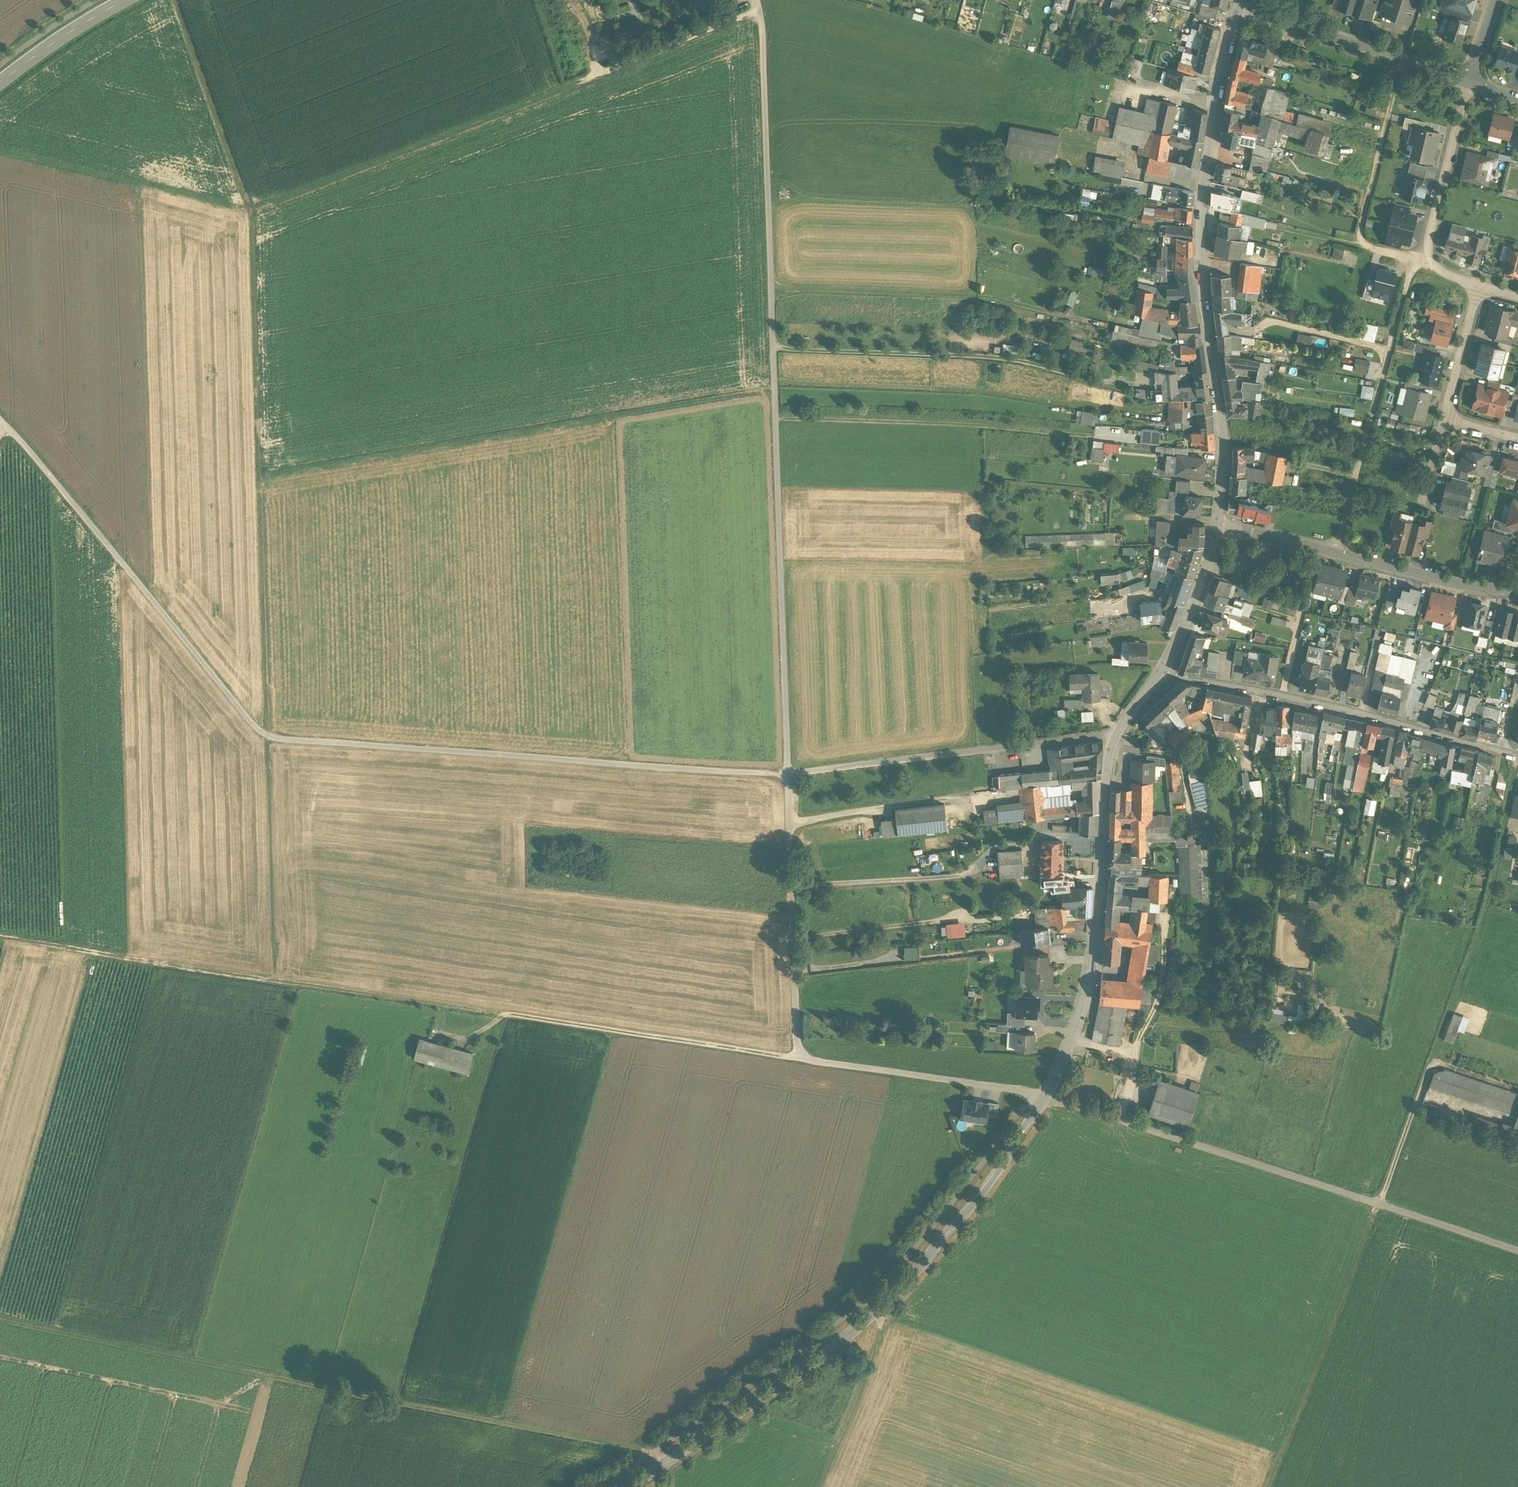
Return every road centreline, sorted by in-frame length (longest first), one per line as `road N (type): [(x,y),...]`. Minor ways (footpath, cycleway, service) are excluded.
road 1 (track): [(0,151),(255,223),(279,987)]
road 2 (track): [(788,775),(271,738),(0,421)]
road 3 (track): [(175,0),(255,223),(759,10)]
road 4 (track): [(756,0),(788,775)]
road 5 (track): [(0,1327),(667,1461)]
road 6 (unclassified): [(630,1486),(893,1294),(985,1187),(1045,1097)]
road 7 (track): [(788,775),(799,1058),(1045,1097)]
road 8 (residential): [(1220,528),(1226,458),(1206,319),(1202,209),(1238,8)]
road 9 (track): [(265,481),(518,442),(774,390)]
road 10 (track): [(0,943),(506,1015)]
road 11 (track): [(1045,1097),(1517,1251)]
road 12 (residential): [(1045,1097),(1090,986),(1114,736),(1162,673)]
road 13 (residential): [(1517,757),(1162,673)]
road 14 (track): [(772,347),(989,357),(1102,389)]
road 15 (track): [(770,290),(983,298),(1096,328)]
road 16 (track): [(799,1058),(506,1015),(481,1033)]
road 17 (residential): [(1220,528),(1501,593),(1517,590)]
road 18 (track): [(1270,1486),(1379,1204)]
road 19 (track): [(1045,743),(788,775)]
road 20 (residential): [(1469,82),(1238,8)]
road 21 (residential): [(1469,82),(1427,253),(1437,270),(1479,287)]
road 22 (track): [(878,1307),(882,1329),(819,1486)]
road 23 (residential): [(1162,673),(1220,528)]
road 24 (tertiary): [(128,0),(0,84)]
road 25 (track): [(1431,1062),(1379,1204)]
road 26 (residential): [(1479,287),(1444,423)]

